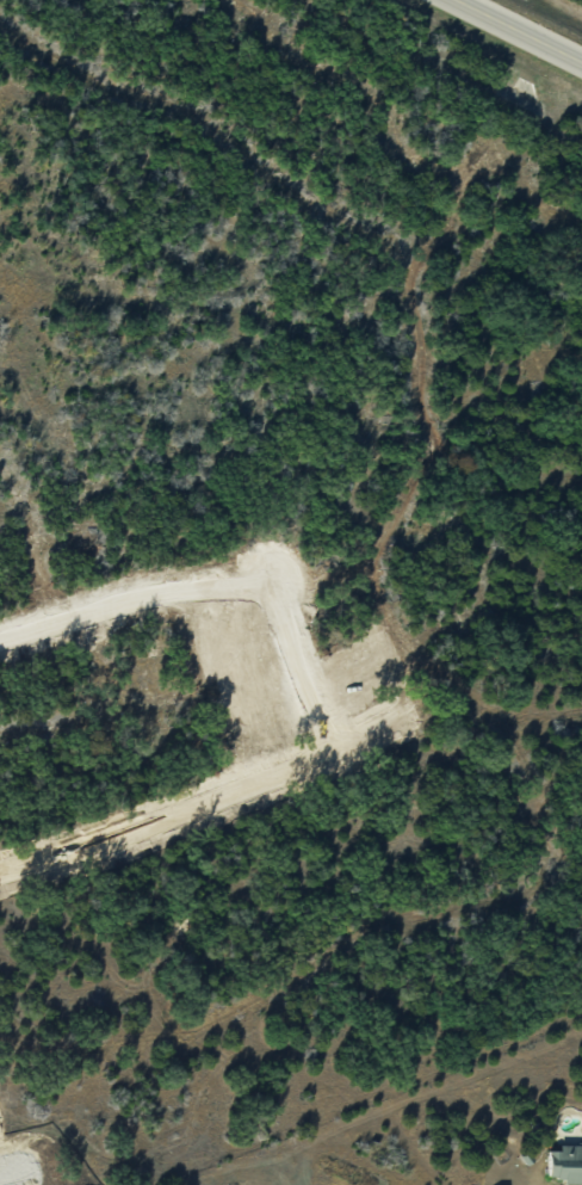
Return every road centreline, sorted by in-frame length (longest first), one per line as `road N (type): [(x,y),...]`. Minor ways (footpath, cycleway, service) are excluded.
road 1 (residential): [(0,412),(247,342),(352,356),(448,405),(507,475),(550,585),(541,789),(556,834),(581,873)]
road 2 (residential): [(0,1112),(187,1066),(463,962),(581,897)]
road 3 (residential): [(0,874),(138,835),(320,764),(414,712),(446,704),(543,706)]
road 4 (residential): [(0,5),(188,73),(166,126),(147,223),(160,363)]
road 5 (residential): [(0,640),(130,598),(261,590),(275,601),(340,751)]
road 6 (secondary): [(581,57),(467,0)]

